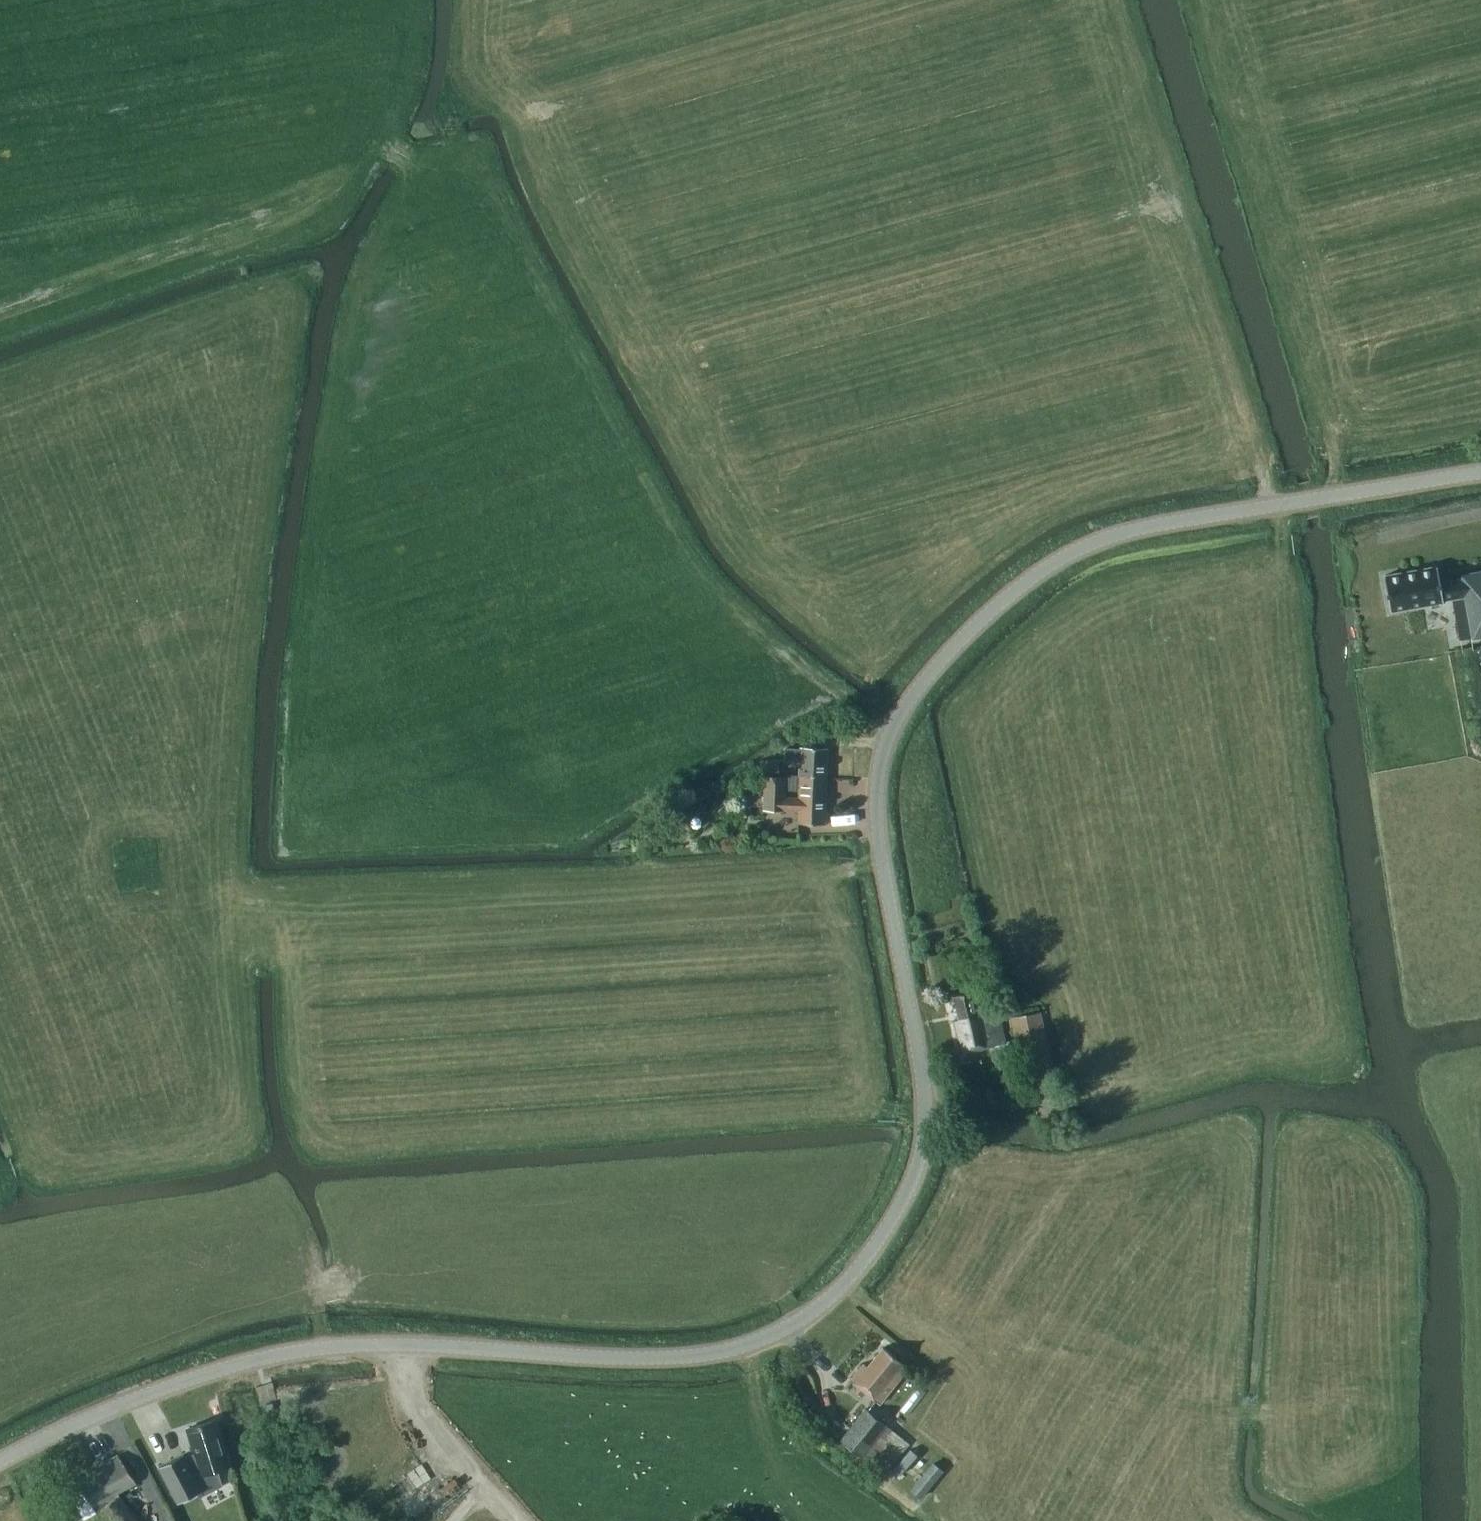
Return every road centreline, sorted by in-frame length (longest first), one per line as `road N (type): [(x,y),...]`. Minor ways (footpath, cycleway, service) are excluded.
road 1 (tertiary): [(402,1343),(693,1356),(742,1346),(813,1310),(851,1275),(899,1207),(925,1127),(877,807),(887,748),(916,691),(1023,584),(1093,543),(1480,472)]
road 2 (tertiary): [(0,1459),(76,1421),(233,1365),(335,1346),(402,1343)]
road 3 (unclassified): [(486,1488),(407,1393),(402,1343)]

